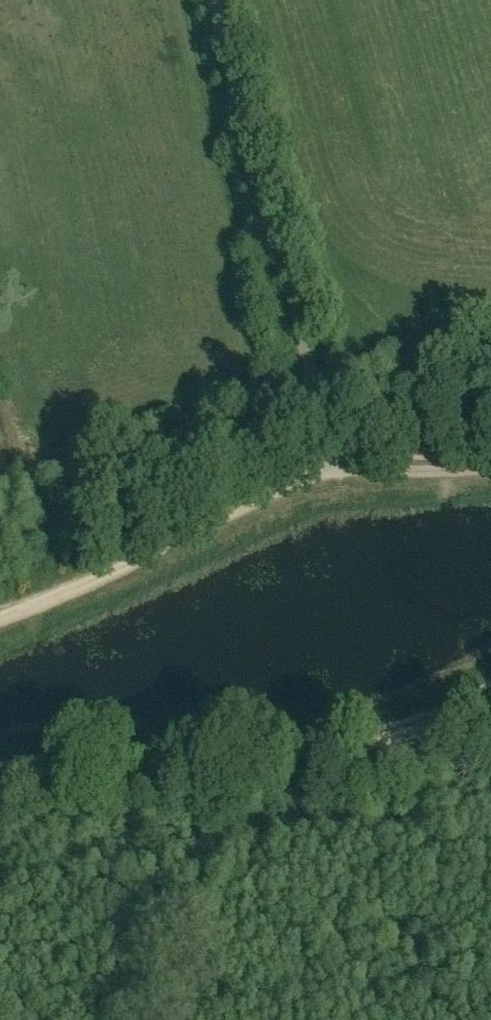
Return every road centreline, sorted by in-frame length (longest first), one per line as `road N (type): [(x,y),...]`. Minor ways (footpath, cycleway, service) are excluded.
road 1 (track): [(490,466),(333,469),(91,582),(0,614)]
road 2 (track): [(0,780),(394,735),(490,702)]
road 3 (unclassified): [(333,469),(212,0)]

